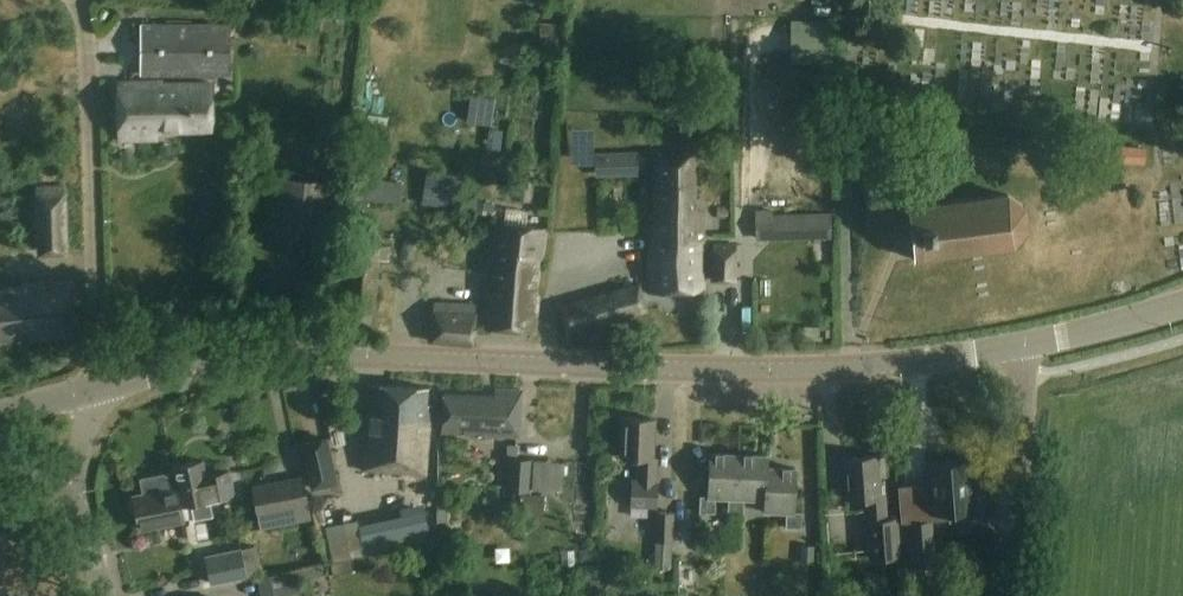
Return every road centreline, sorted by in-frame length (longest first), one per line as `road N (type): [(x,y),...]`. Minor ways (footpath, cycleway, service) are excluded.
road 1 (tertiary): [(99,388),(187,363),(270,353),(865,369),(1016,346)]
road 2 (unclassified): [(99,388),(93,55),(78,0)]
road 3 (unclassified): [(1013,595),(1028,377),(1016,346)]
road 4 (tertiary): [(1016,346),(1182,301)]

